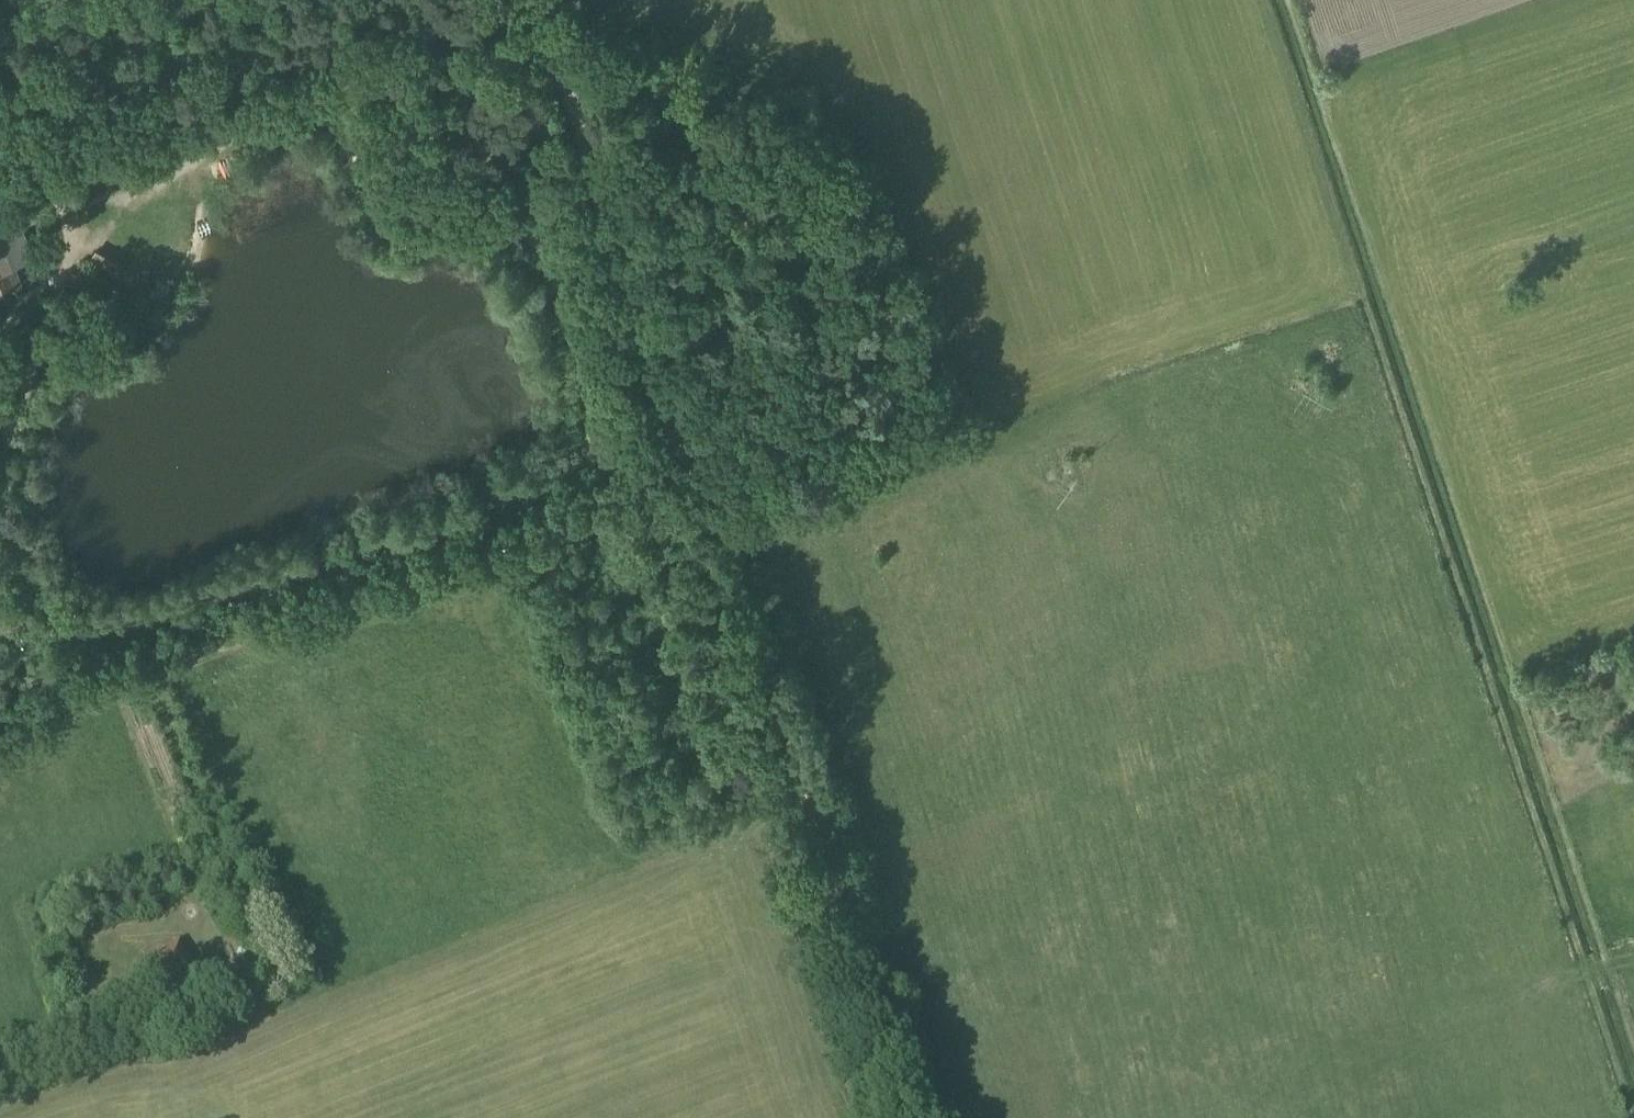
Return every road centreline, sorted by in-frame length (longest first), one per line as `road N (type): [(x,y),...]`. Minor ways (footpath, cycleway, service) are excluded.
road 1 (track): [(541,0),(915,1117)]

